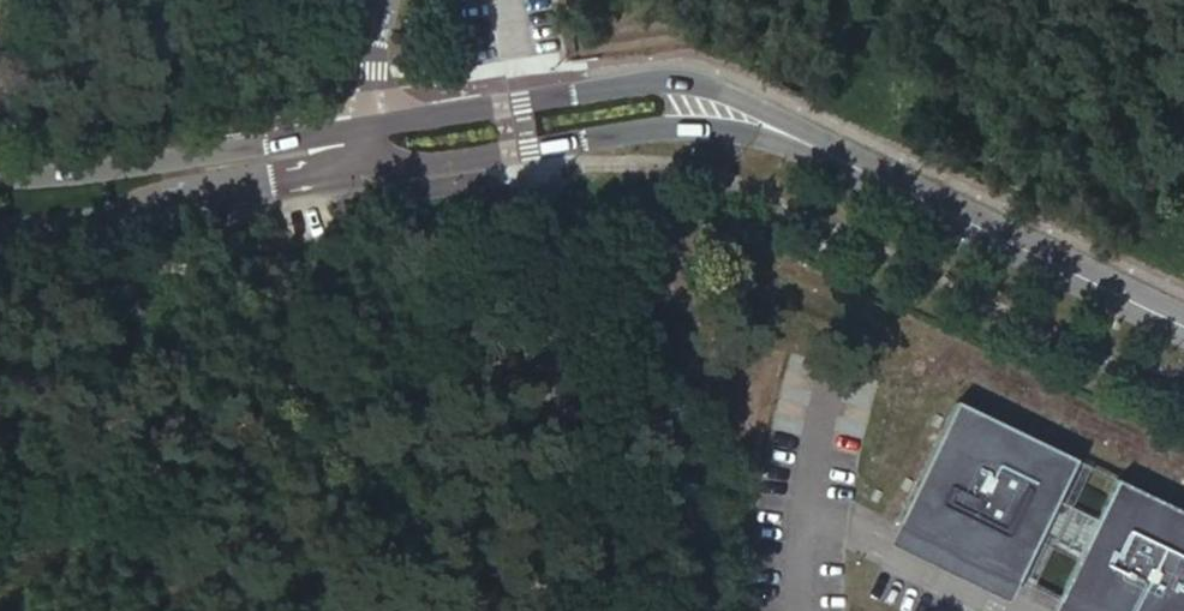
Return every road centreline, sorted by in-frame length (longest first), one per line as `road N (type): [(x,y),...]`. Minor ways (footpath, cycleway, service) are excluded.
road 1 (tertiary): [(872,171),(760,109),(656,86),(350,130)]
road 2 (tertiary): [(355,183),(686,136),(743,139),(872,171)]
road 3 (tertiary): [(0,232),(355,183)]
road 4 (tertiary): [(350,130),(0,176)]
road 5 (tertiary): [(1183,326),(872,171)]
road 6 (unclassified): [(350,130),(383,0)]

